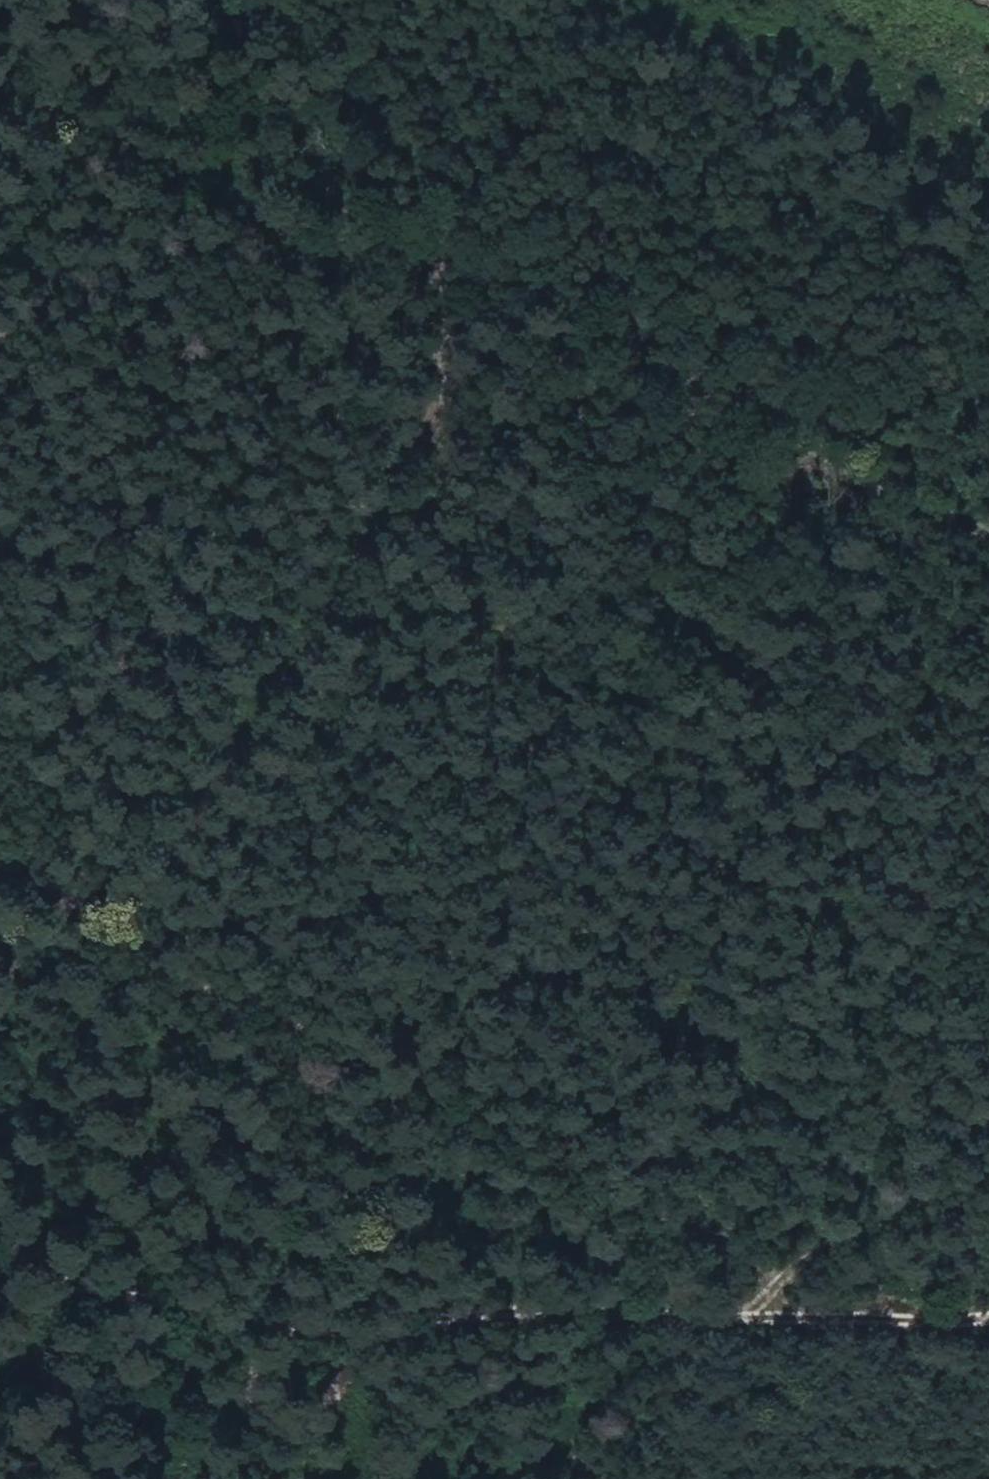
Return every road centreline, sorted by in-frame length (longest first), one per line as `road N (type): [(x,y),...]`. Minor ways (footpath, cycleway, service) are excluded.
road 1 (track): [(0,1257),(285,1326),(635,1314),(988,1316)]
road 2 (track): [(708,387),(988,401)]

